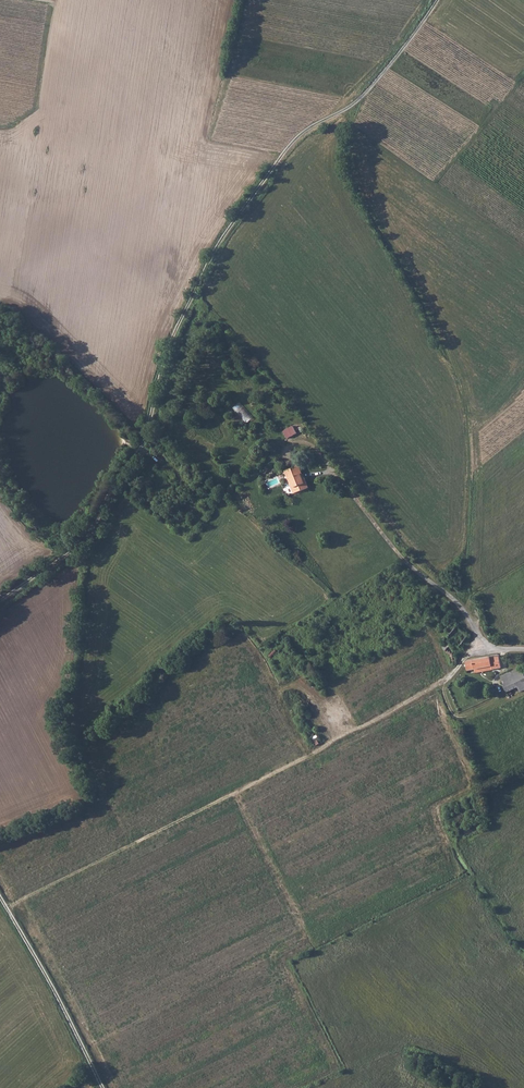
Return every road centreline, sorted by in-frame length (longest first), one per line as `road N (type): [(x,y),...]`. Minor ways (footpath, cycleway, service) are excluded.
road 1 (track): [(0,601),(94,532),(143,446),(176,331),(237,216),(299,136),(381,77),(438,0)]
road 2 (track): [(9,909),(441,683),(478,637)]
road 3 (track): [(102,1087),(0,893)]

